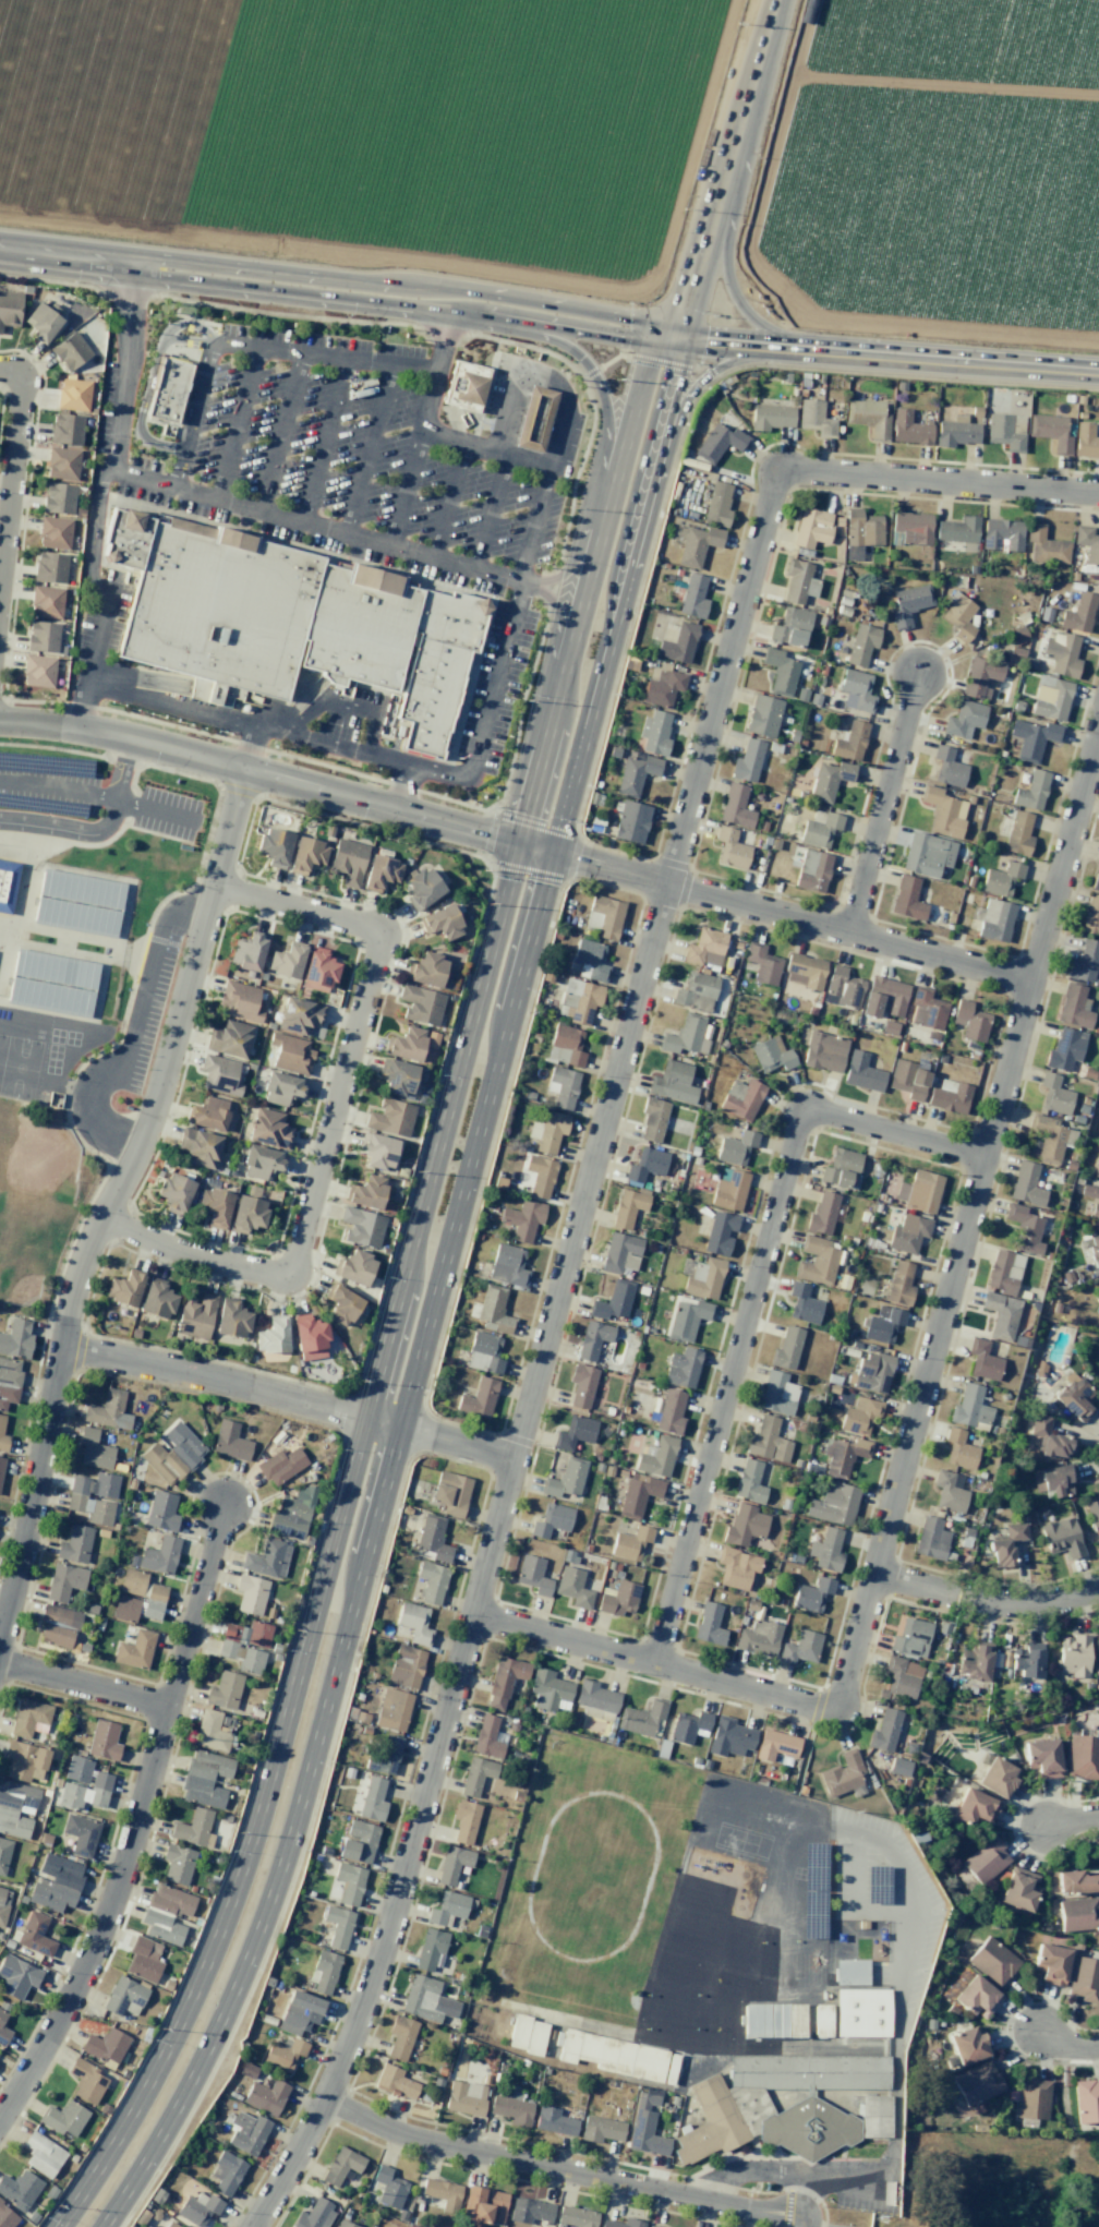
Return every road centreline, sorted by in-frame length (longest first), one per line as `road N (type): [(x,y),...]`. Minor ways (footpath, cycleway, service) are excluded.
road 1 (secondary): [(675,335),(648,361),(247,1853),(167,2051),(59,2226)]
road 2 (secondary): [(103,2226),(207,2048),(289,1841),(673,411),(680,357),(675,335)]
road 3 (residential): [(258,2226),(324,2098),(392,1915),(781,474)]
road 4 (secondary): [(0,249),(798,350),(1098,372)]
road 5 (residential): [(1098,739),(833,1712)]
road 6 (residential): [(0,1627),(82,1262),(155,1107),(241,768)]
road 7 (residential): [(986,1157),(805,1110),(655,1663)]
road 8 (residential): [(212,887),(378,937),(291,1268),(276,1276),(192,1256),(99,1219)]
road 9 (residential): [(227,1506),(118,1890),(46,2047),(0,2120)]
road 10 (residential): [(554,852),(129,741),(0,720)]
road 11 (residential): [(1034,980),(554,852)]
road 12 (residential): [(798,2218),(420,2140),(324,2098)]
road 13 (residential): [(512,1461),(217,1380),(62,1349)]
road 14 (residential): [(833,1712),(475,1613)]
road 15 (tertiary): [(675,335),(772,0)]
road 16 (residential): [(1098,492),(781,474)]
road 17 (residential): [(849,931),(921,674)]
road 18 (secondary): [(798,350),(747,311),(729,279),(724,215),(733,130)]
road 19 (residential): [(0,378),(23,381),(0,602)]
road 20 (secondary): [(510,310),(593,371),(608,428),(611,499)]
road 21 (residential): [(0,1664),(167,1714)]
road 22 (secondary): [(673,411),(732,361),(798,350)]
road 23 (residential): [(980,1600),(1032,1604),(1098,1588)]

